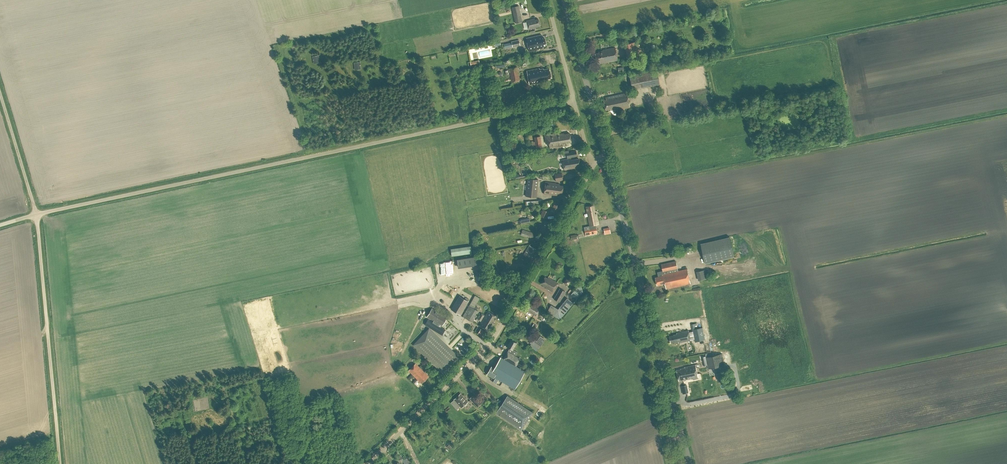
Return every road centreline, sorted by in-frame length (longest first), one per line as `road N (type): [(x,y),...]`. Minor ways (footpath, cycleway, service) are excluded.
road 1 (unclassified): [(36,214),(574,101)]
road 2 (unclassified): [(367,463),(493,338),(591,160)]
road 3 (tertiary): [(690,463),(606,156)]
road 4 (unclassified): [(60,463),(36,214)]
road 5 (tertiary): [(606,156),(564,0)]
road 6 (unclassified): [(36,214),(0,94)]

